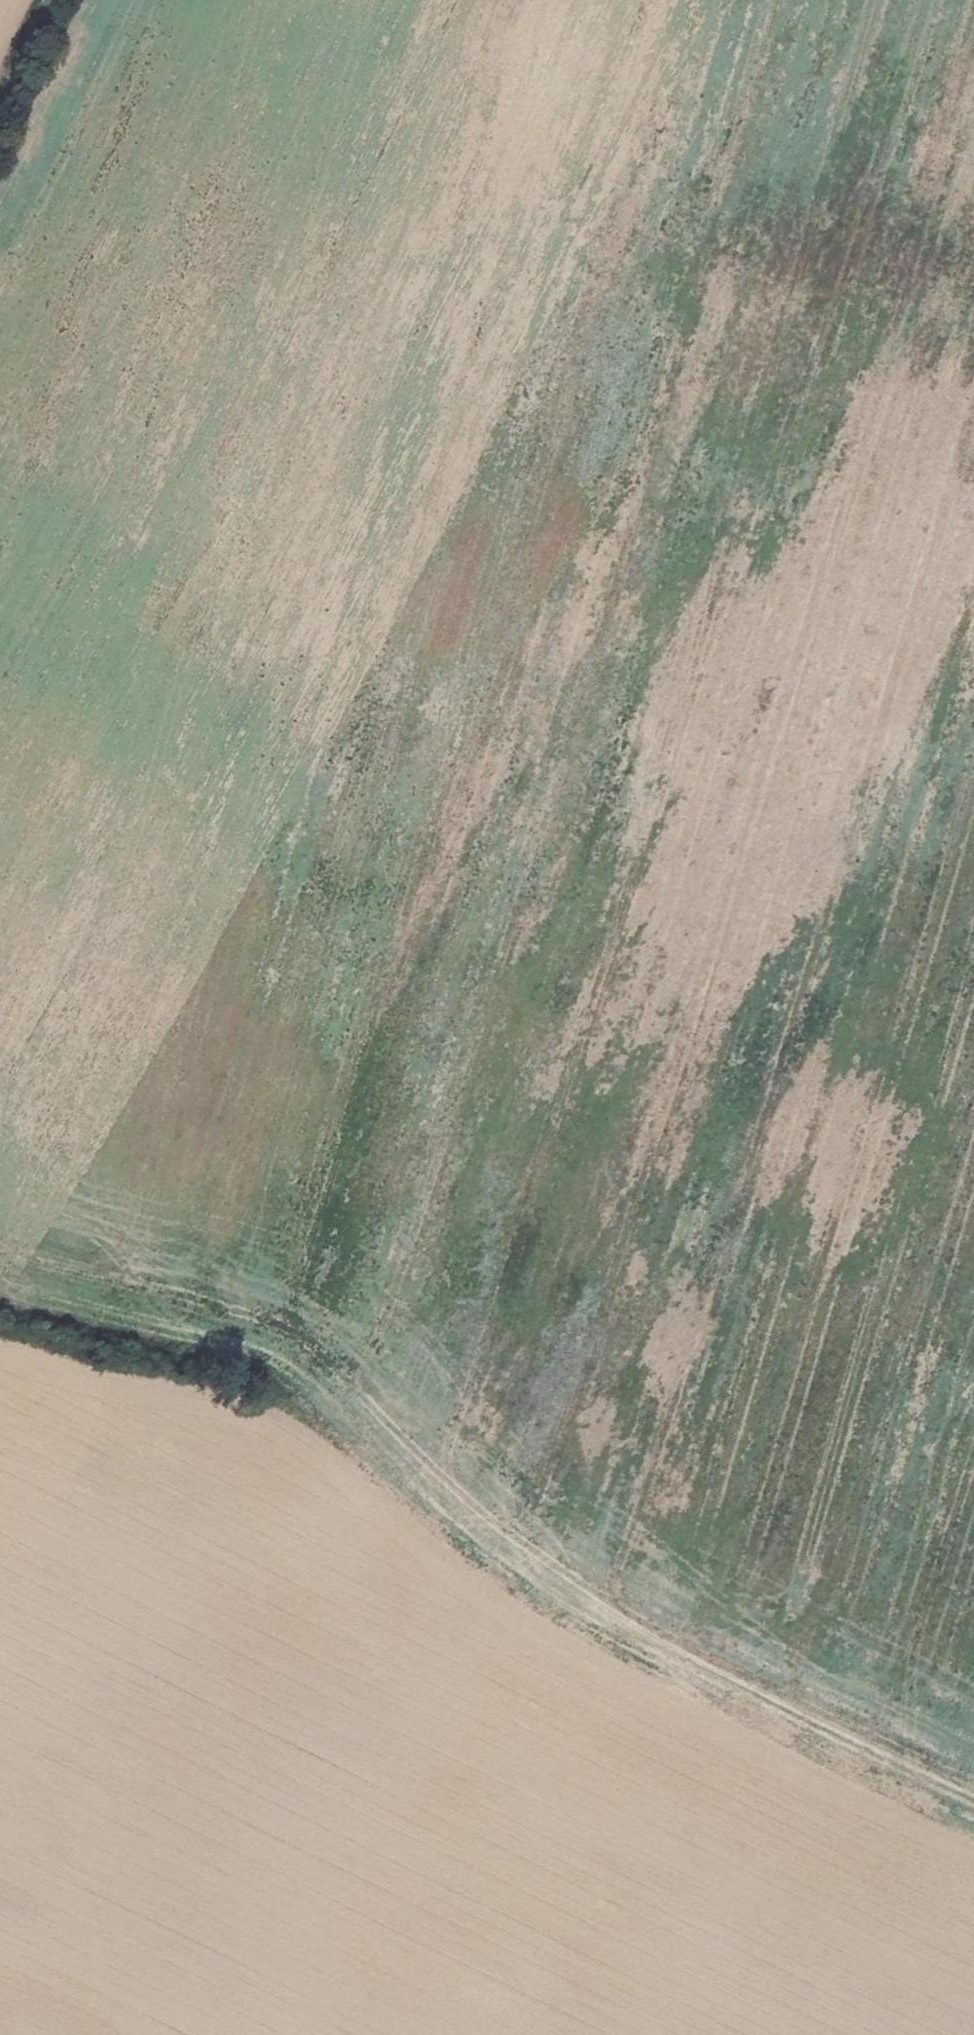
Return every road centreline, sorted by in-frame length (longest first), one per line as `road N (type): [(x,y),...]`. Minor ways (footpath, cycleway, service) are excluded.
road 1 (track): [(53,0),(0,109)]

